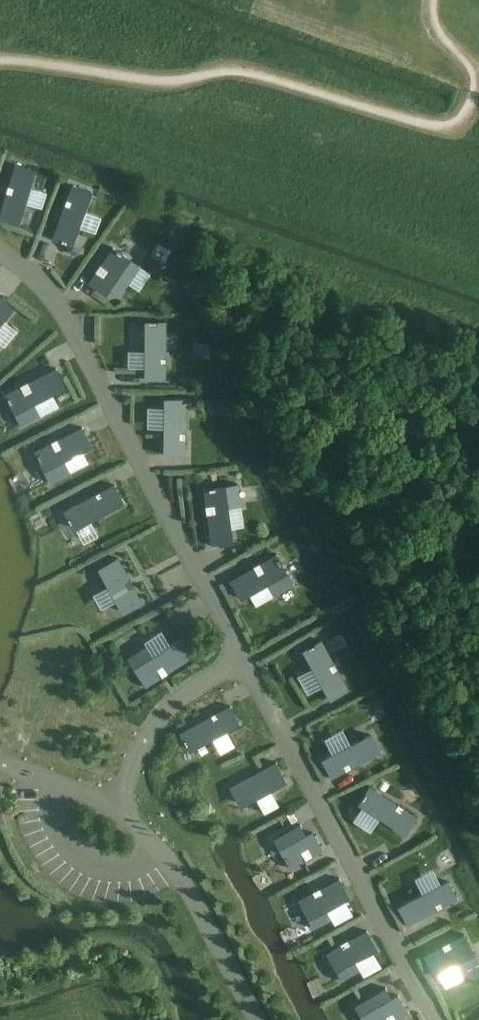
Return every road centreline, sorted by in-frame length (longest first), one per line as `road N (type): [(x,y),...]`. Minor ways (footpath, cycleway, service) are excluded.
road 1 (residential): [(246,659),(77,339),(43,285),(0,252)]
road 2 (residential): [(436,1019),(246,659)]
road 3 (residential): [(112,800),(180,879),(258,1019)]
road 4 (residential): [(112,800),(148,736),(183,698),(246,659)]

